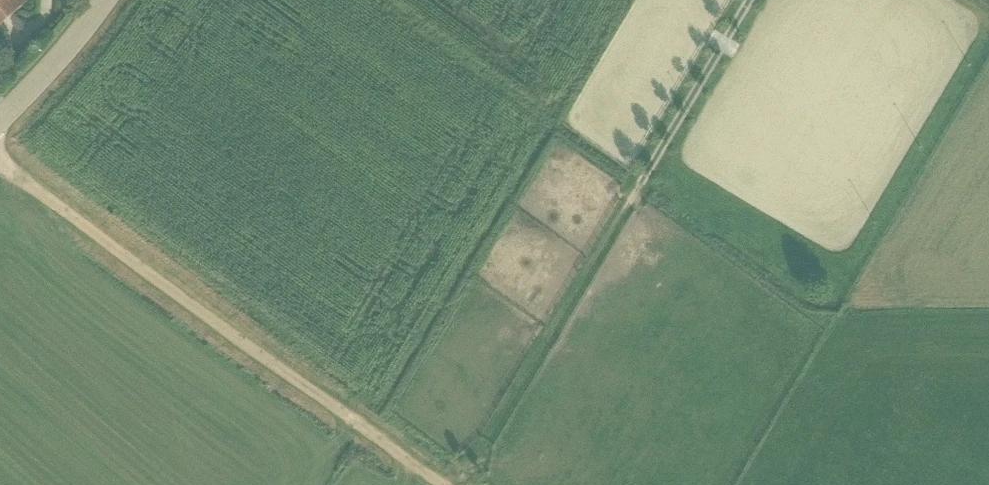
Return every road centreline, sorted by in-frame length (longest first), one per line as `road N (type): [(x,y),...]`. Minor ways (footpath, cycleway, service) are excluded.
road 1 (track): [(0,168),(443,484)]
road 2 (tertiary): [(107,0),(78,42),(0,119)]

